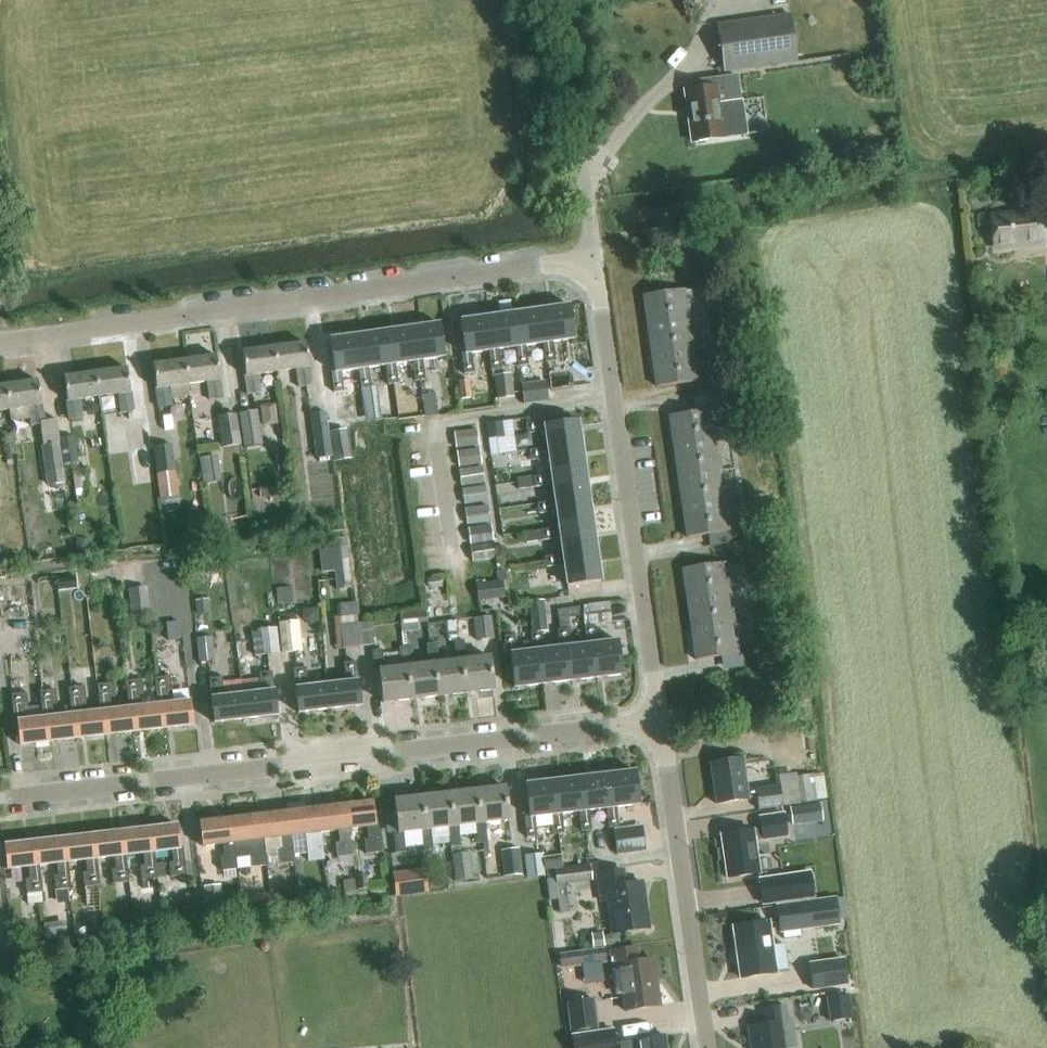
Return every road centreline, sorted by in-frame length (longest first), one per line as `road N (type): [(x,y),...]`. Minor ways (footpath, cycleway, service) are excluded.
road 1 (residential): [(0,799),(660,723)]
road 2 (residential): [(0,343),(595,261)]
road 3 (residential): [(660,723),(595,261)]
road 4 (residential): [(707,1047),(660,723)]

